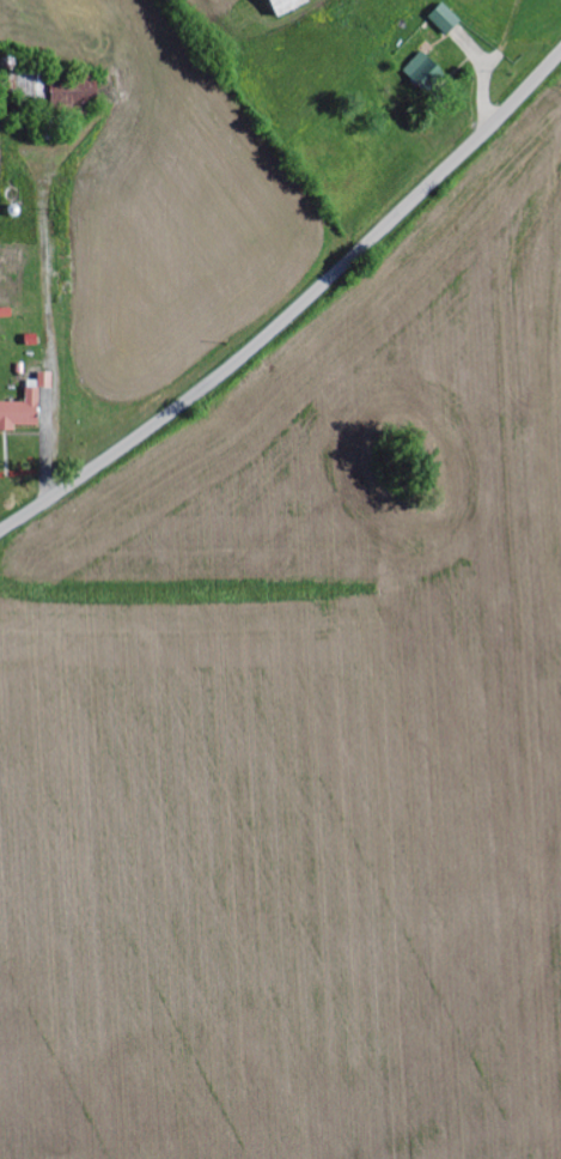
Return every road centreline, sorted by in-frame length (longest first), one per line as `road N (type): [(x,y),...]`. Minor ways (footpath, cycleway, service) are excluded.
road 1 (residential): [(0,528),(221,372),(560,49)]

